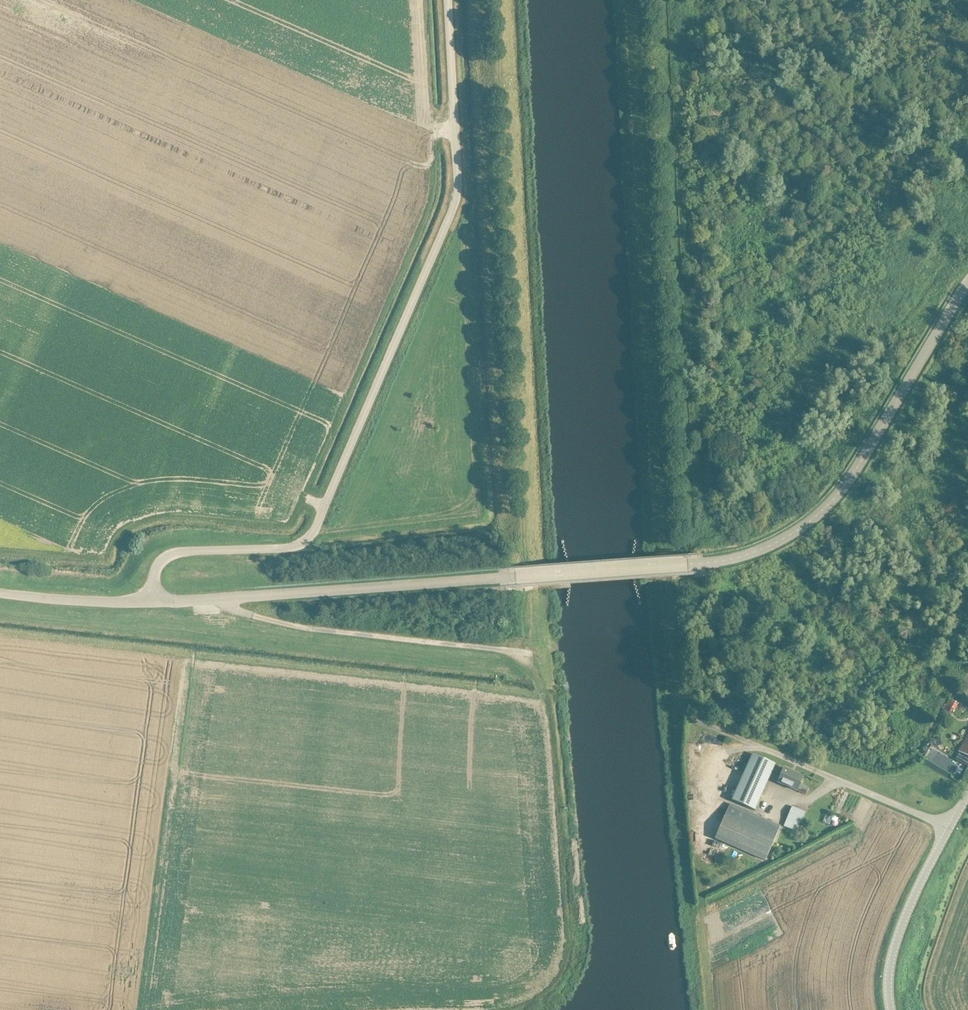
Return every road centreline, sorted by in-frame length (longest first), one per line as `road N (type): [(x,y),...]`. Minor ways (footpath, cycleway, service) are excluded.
road 1 (unclassified): [(153,600),(485,580),(756,552),(803,528),(852,476),(967,283)]
road 2 (unclassified): [(153,600),(156,569),(175,552),(291,547),(315,530),(455,203),(448,0)]
road 3 (track): [(517,654),(263,620),(214,600)]
road 4 (unclassified): [(892,1009),(895,946),(948,827)]
road 5 (unclassified): [(153,600),(0,592)]
road 6 (unclassified): [(948,827),(816,771)]

